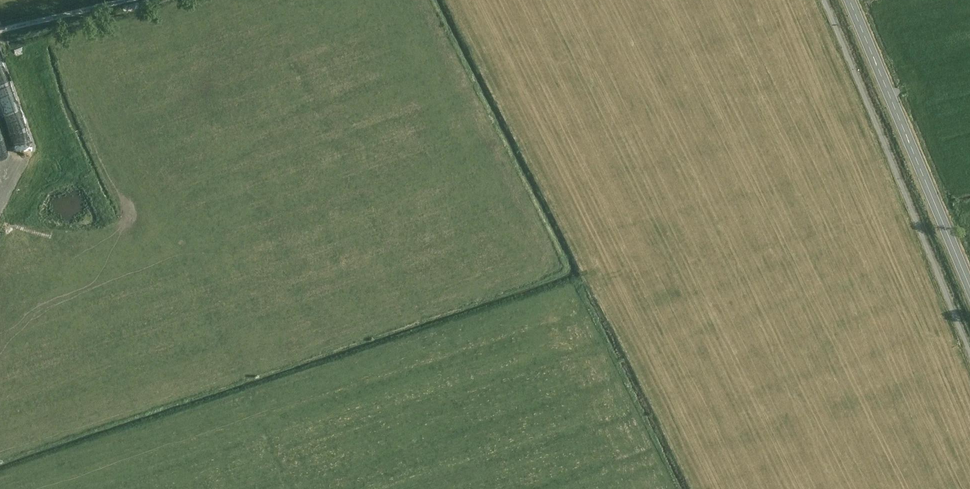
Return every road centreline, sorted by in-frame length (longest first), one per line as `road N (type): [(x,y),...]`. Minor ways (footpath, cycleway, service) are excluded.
road 1 (tertiary): [(969,284),(851,0)]
road 2 (track): [(0,33),(137,0)]

